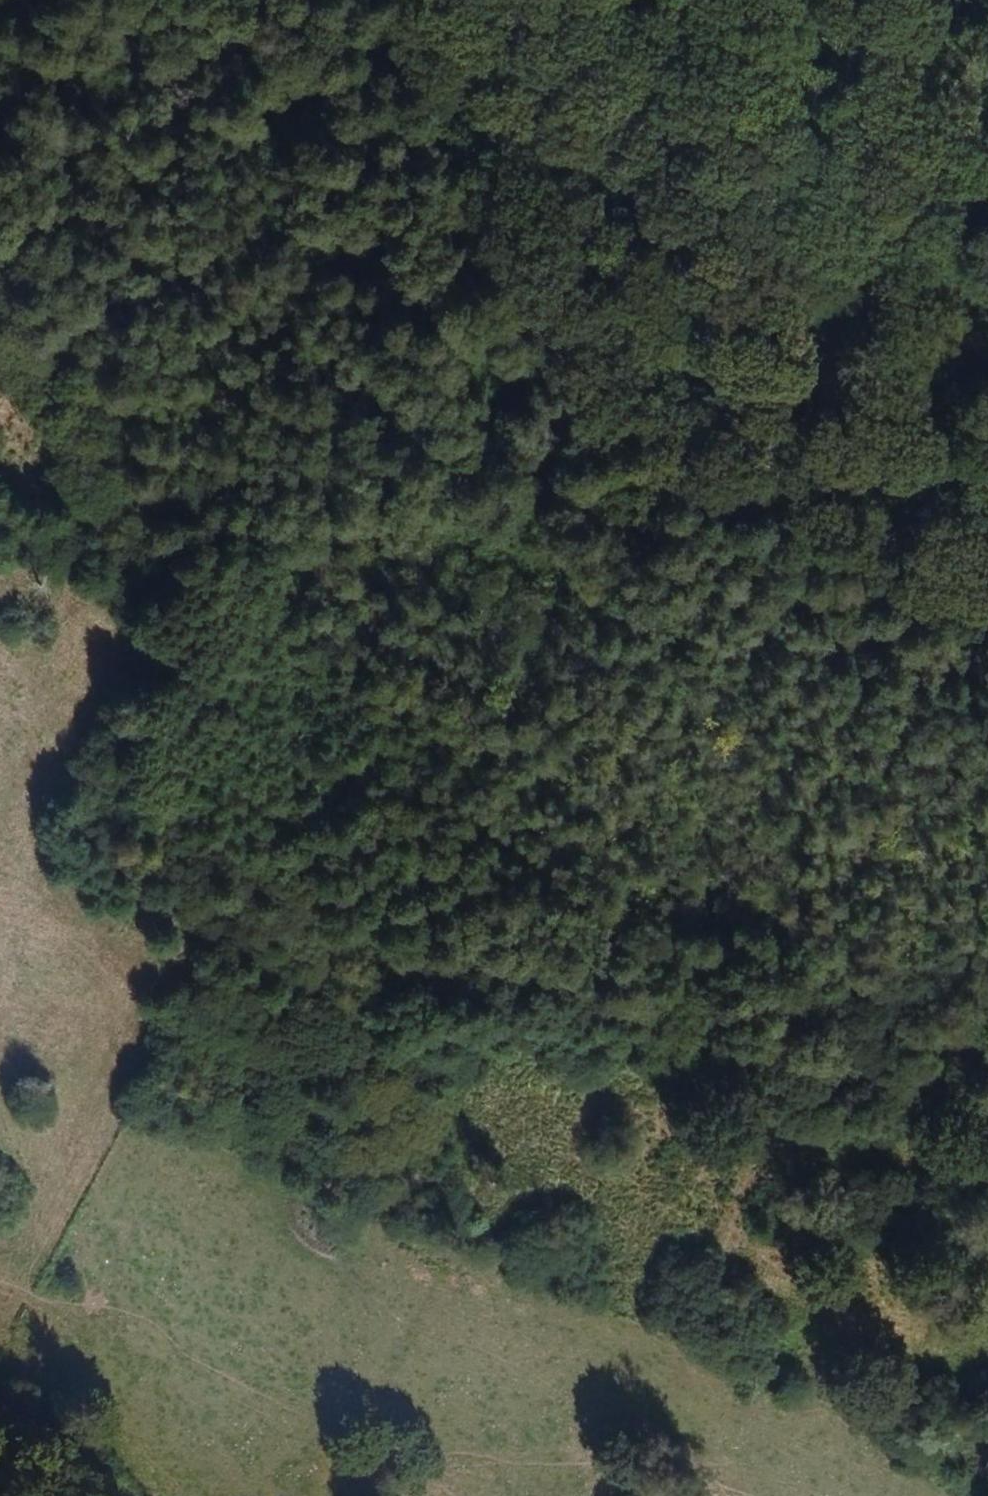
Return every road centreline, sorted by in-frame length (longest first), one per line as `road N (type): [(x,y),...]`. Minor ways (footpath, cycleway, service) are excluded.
road 1 (secondary): [(103,1495),(0,1417)]

